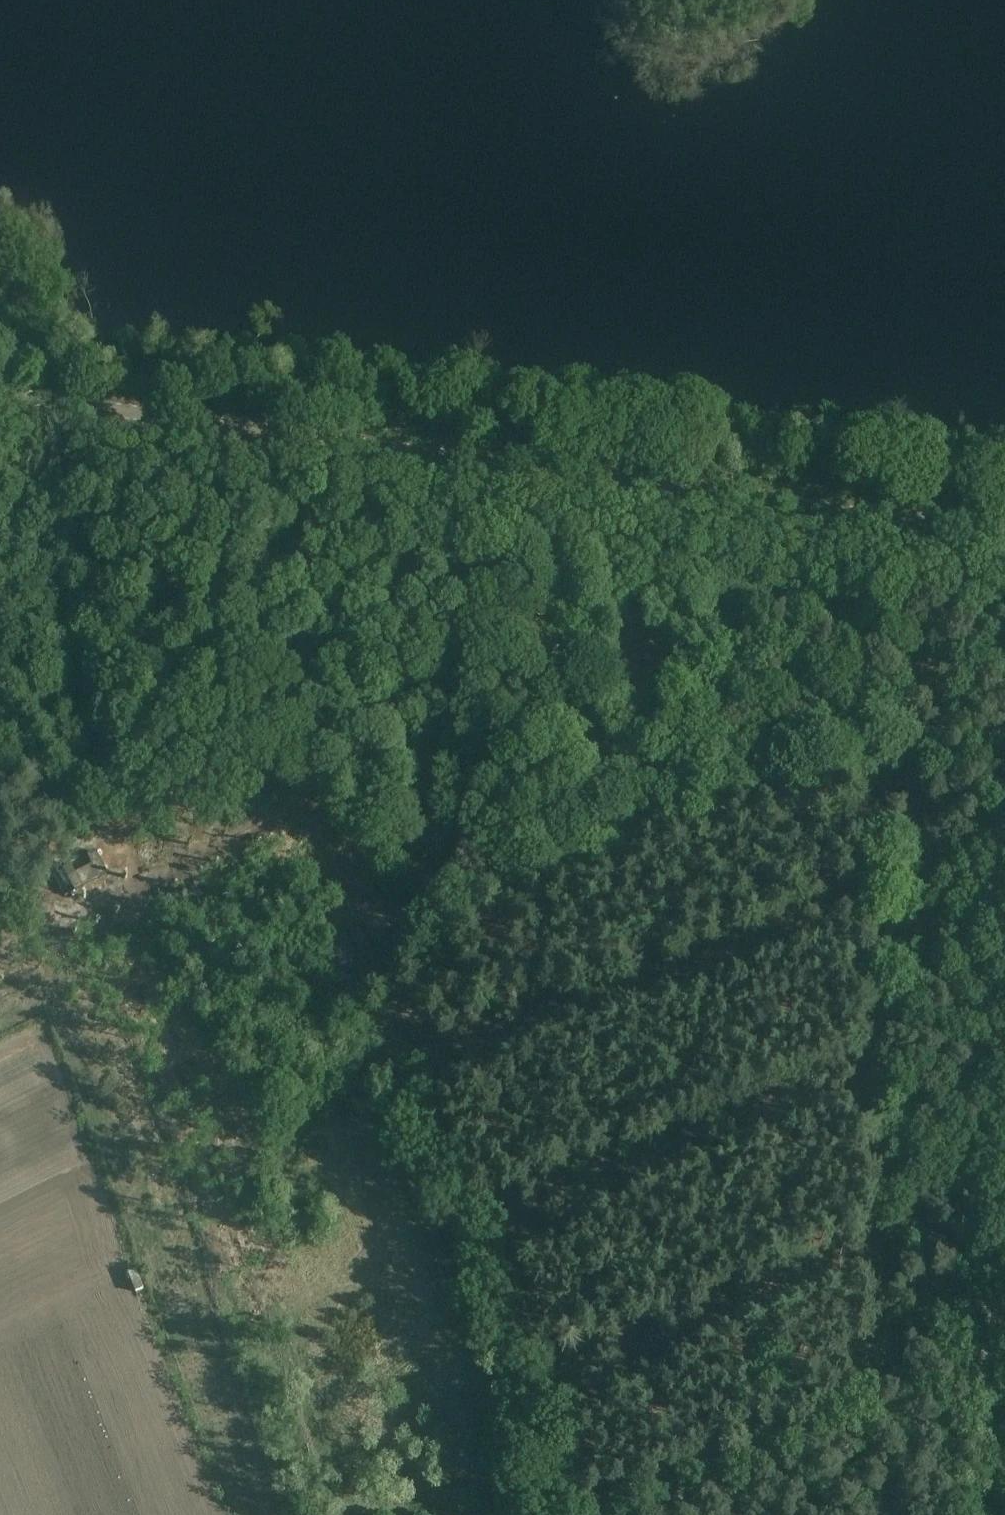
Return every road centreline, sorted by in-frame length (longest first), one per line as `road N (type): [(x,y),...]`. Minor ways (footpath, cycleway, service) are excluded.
road 1 (unclassified): [(1004,531),(0,427)]
road 2 (tertiary): [(977,1514),(1004,1264)]

